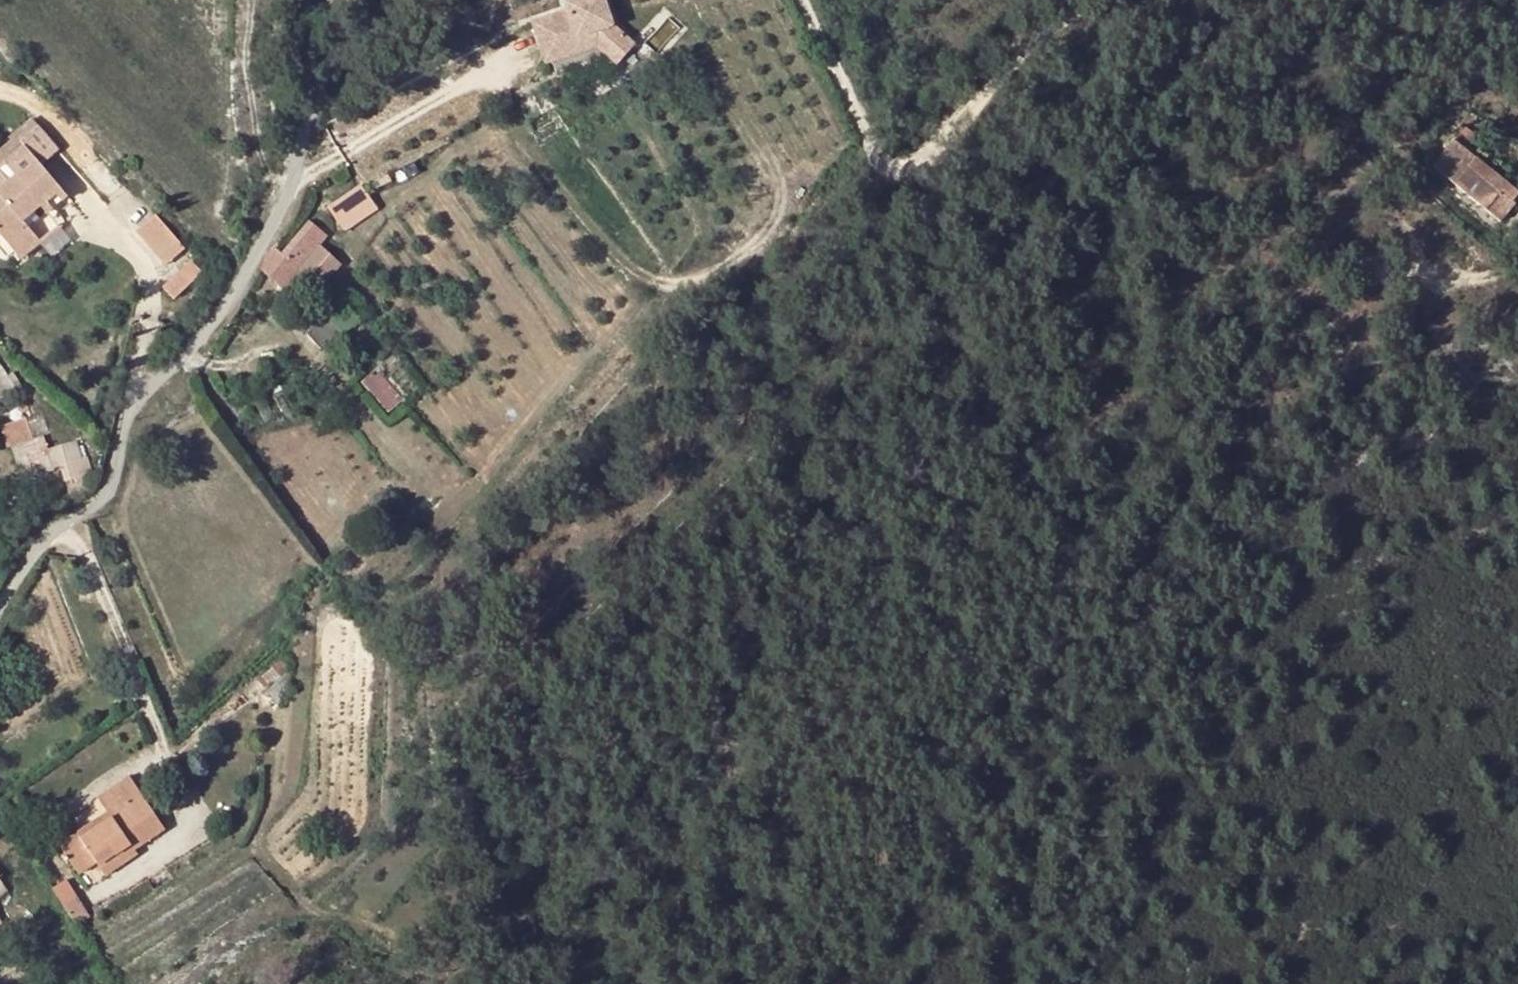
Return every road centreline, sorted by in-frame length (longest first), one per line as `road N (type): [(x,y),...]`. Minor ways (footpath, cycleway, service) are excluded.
road 1 (unclassified): [(0,605),(46,535),(108,488),(129,409),(236,290),(289,185),(356,0)]
road 2 (track): [(800,0),(878,164),(905,173),(1089,0)]

